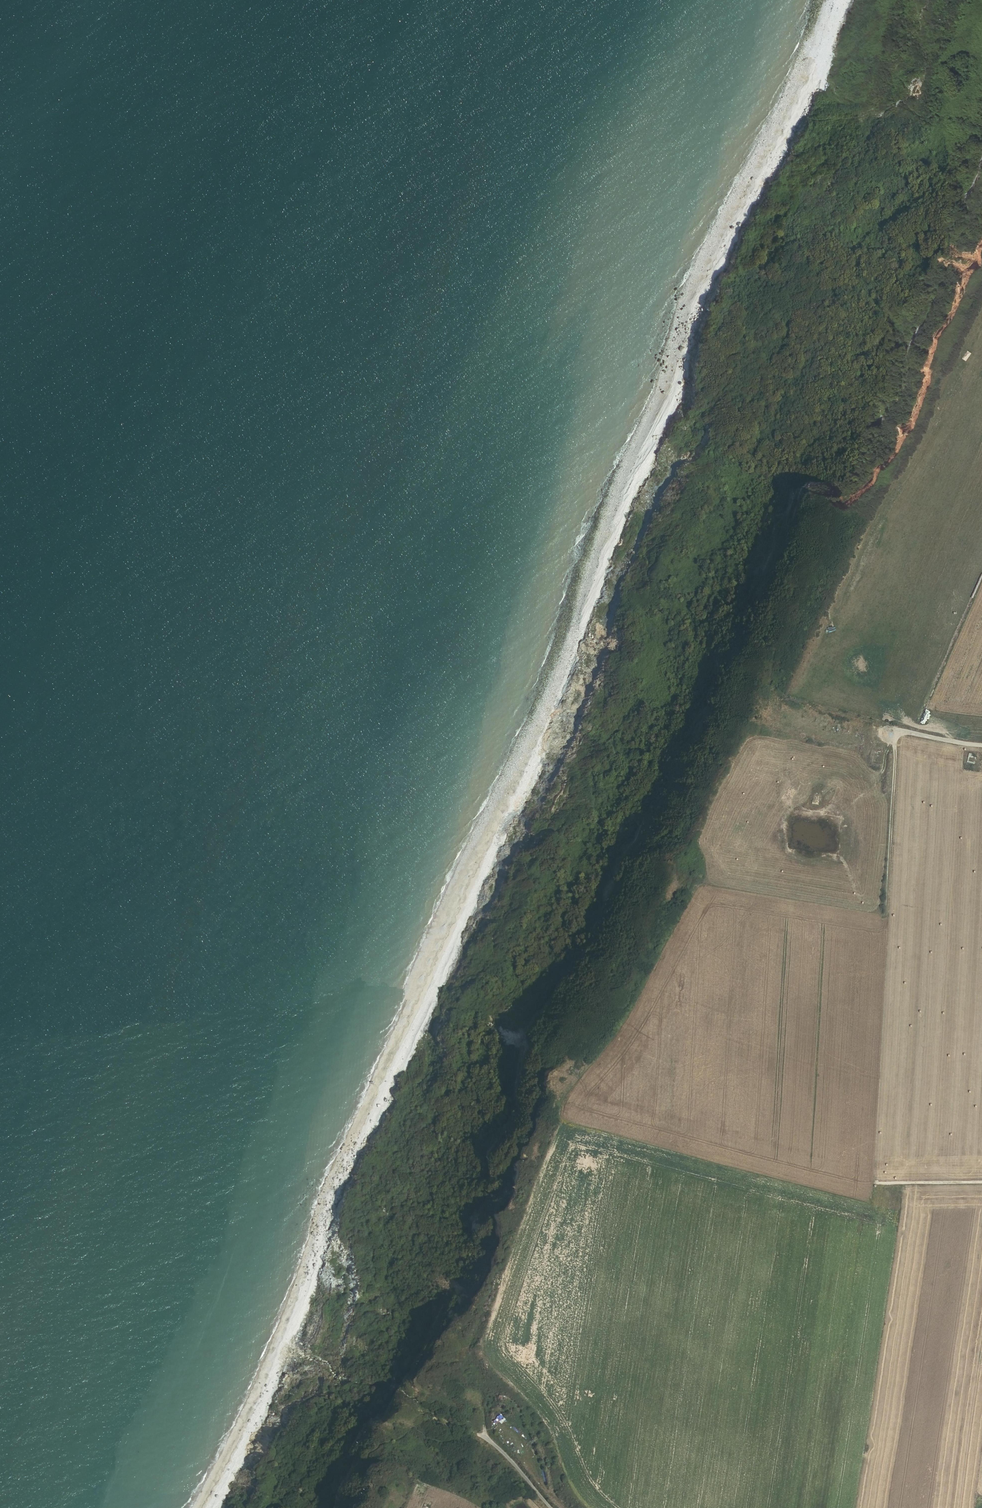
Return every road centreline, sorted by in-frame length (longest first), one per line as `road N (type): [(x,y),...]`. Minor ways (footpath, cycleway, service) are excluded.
road 1 (track): [(885,909),(895,737)]
road 2 (unclassified): [(843,726),(981,747)]

